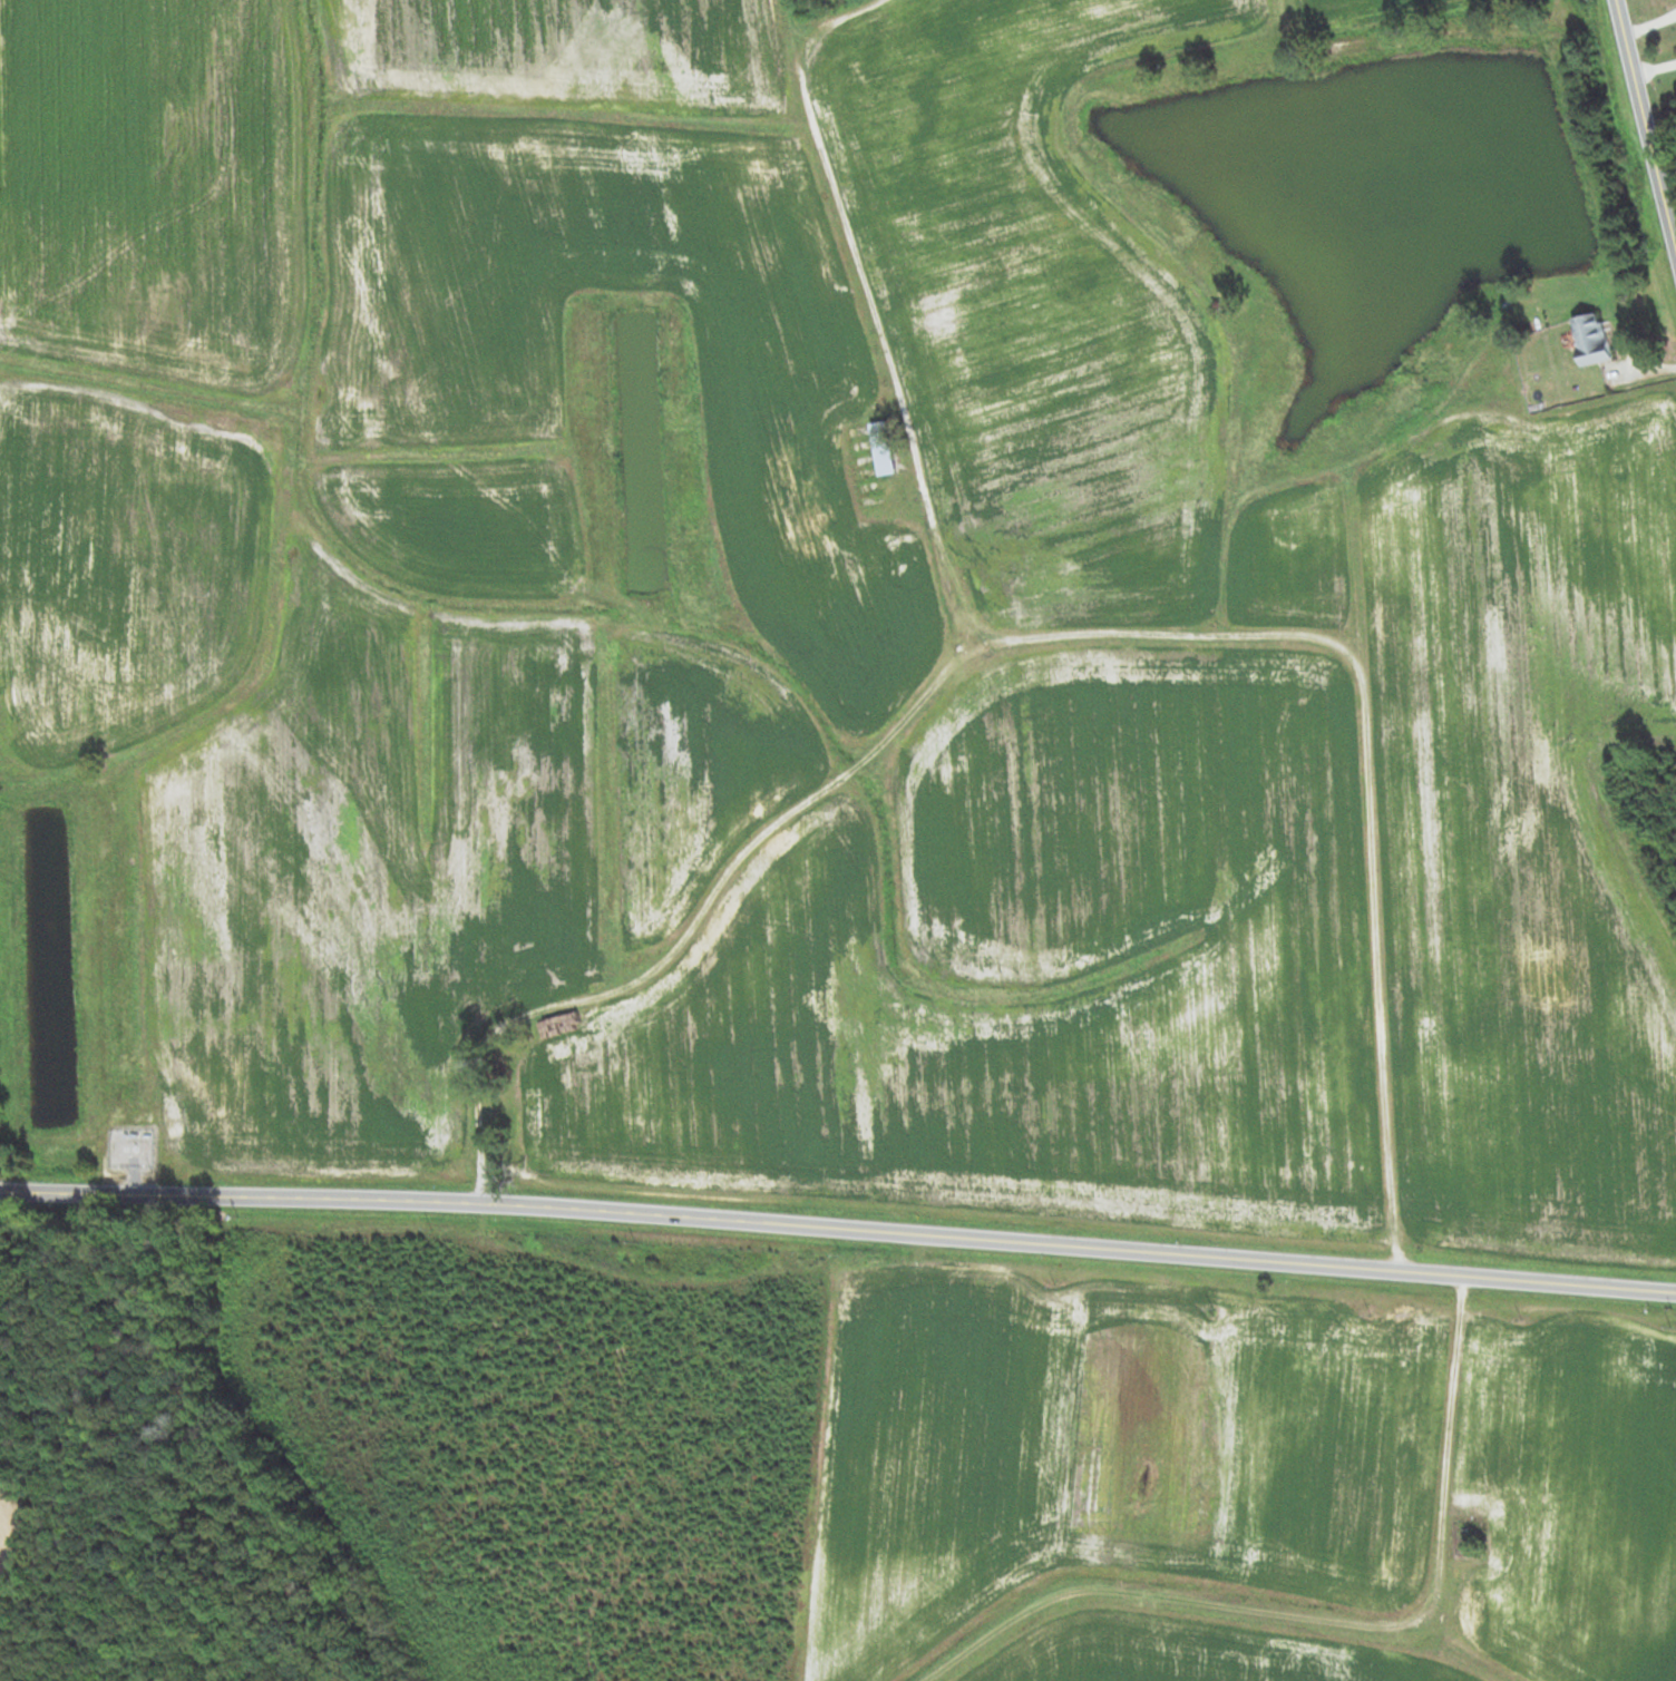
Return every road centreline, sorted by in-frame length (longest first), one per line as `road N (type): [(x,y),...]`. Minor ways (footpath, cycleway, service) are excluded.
road 1 (primary): [(1093,1247),(384,1201),(0,1194)]
road 2 (primary): [(1675,1292),(1093,1247)]
road 3 (secondary): [(1675,261),(1614,0)]

